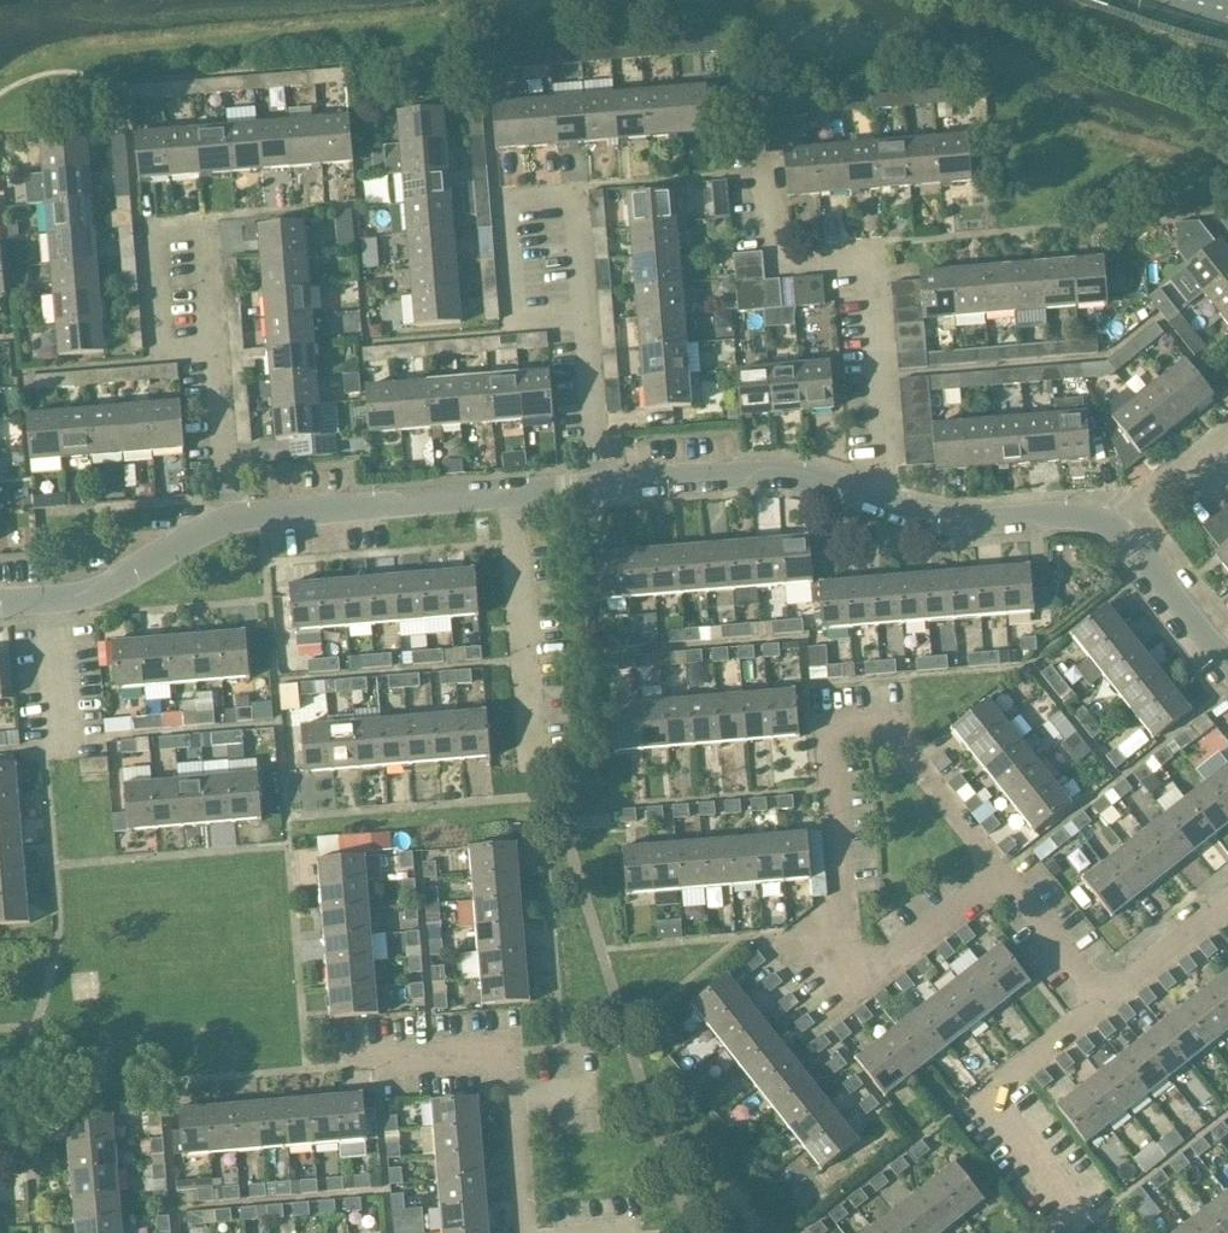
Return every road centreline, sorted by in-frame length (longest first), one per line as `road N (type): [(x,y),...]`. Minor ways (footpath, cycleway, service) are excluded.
road 1 (residential): [(878,711),(811,731),(826,761),(846,983),(995,872)]
road 2 (residential): [(883,501),(865,254),(775,261),(764,161)]
road 3 (residential): [(591,485),(235,520)]
road 4 (residential): [(583,309),(575,191),(508,199),(516,312)]
road 5 (residential): [(883,501),(778,472),(591,485)]
road 6 (residential): [(1062,1194),(989,1095),(1114,1000)]
road 7 (residential): [(235,520),(97,593),(0,604)]
road 8 (residential): [(1106,528),(1070,517),(964,520),(883,501)]
road 9 (residential): [(514,1103),(496,1053),(339,1060)]
road 10 (residential): [(211,344),(166,349),(154,234),(201,229)]
road 11 (residential): [(995,872),(878,711)]
road 12 (residential): [(1227,668),(1130,546),(1106,528)]
road 13 (residential): [(211,344),(235,520)]
road 14 (residential): [(591,485),(583,309)]
road 15 (residential): [(1114,1000),(995,872)]
road 16 (residential): [(1106,528),(1227,432)]
road 17 (residential): [(1114,1000),(1227,910)]
road 18 (residential): [(526,1232),(514,1103)]

